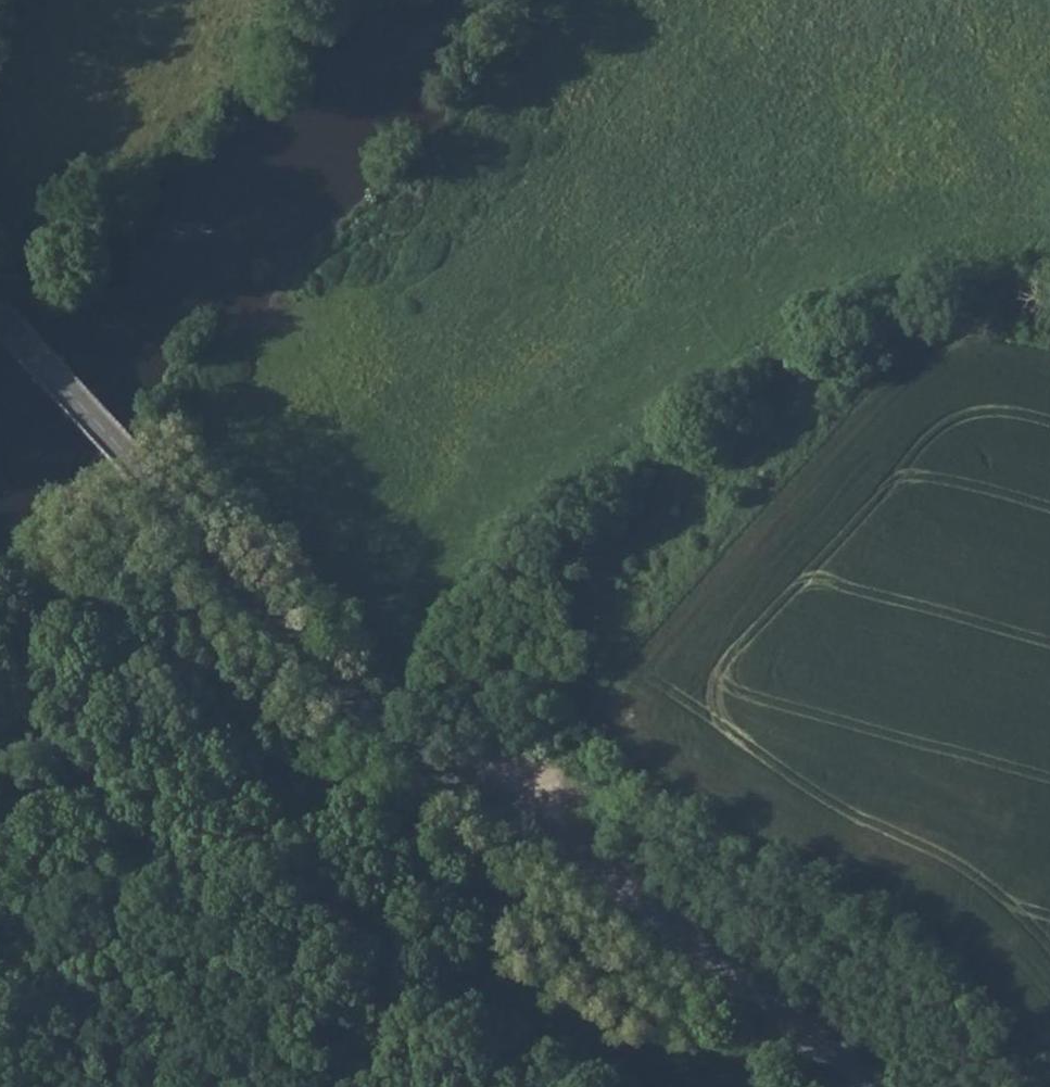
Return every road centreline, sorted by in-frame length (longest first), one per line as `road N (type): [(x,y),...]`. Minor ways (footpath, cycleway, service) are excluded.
road 1 (tertiary): [(0,317),(311,653),(400,732),(795,1027),(862,1086)]

